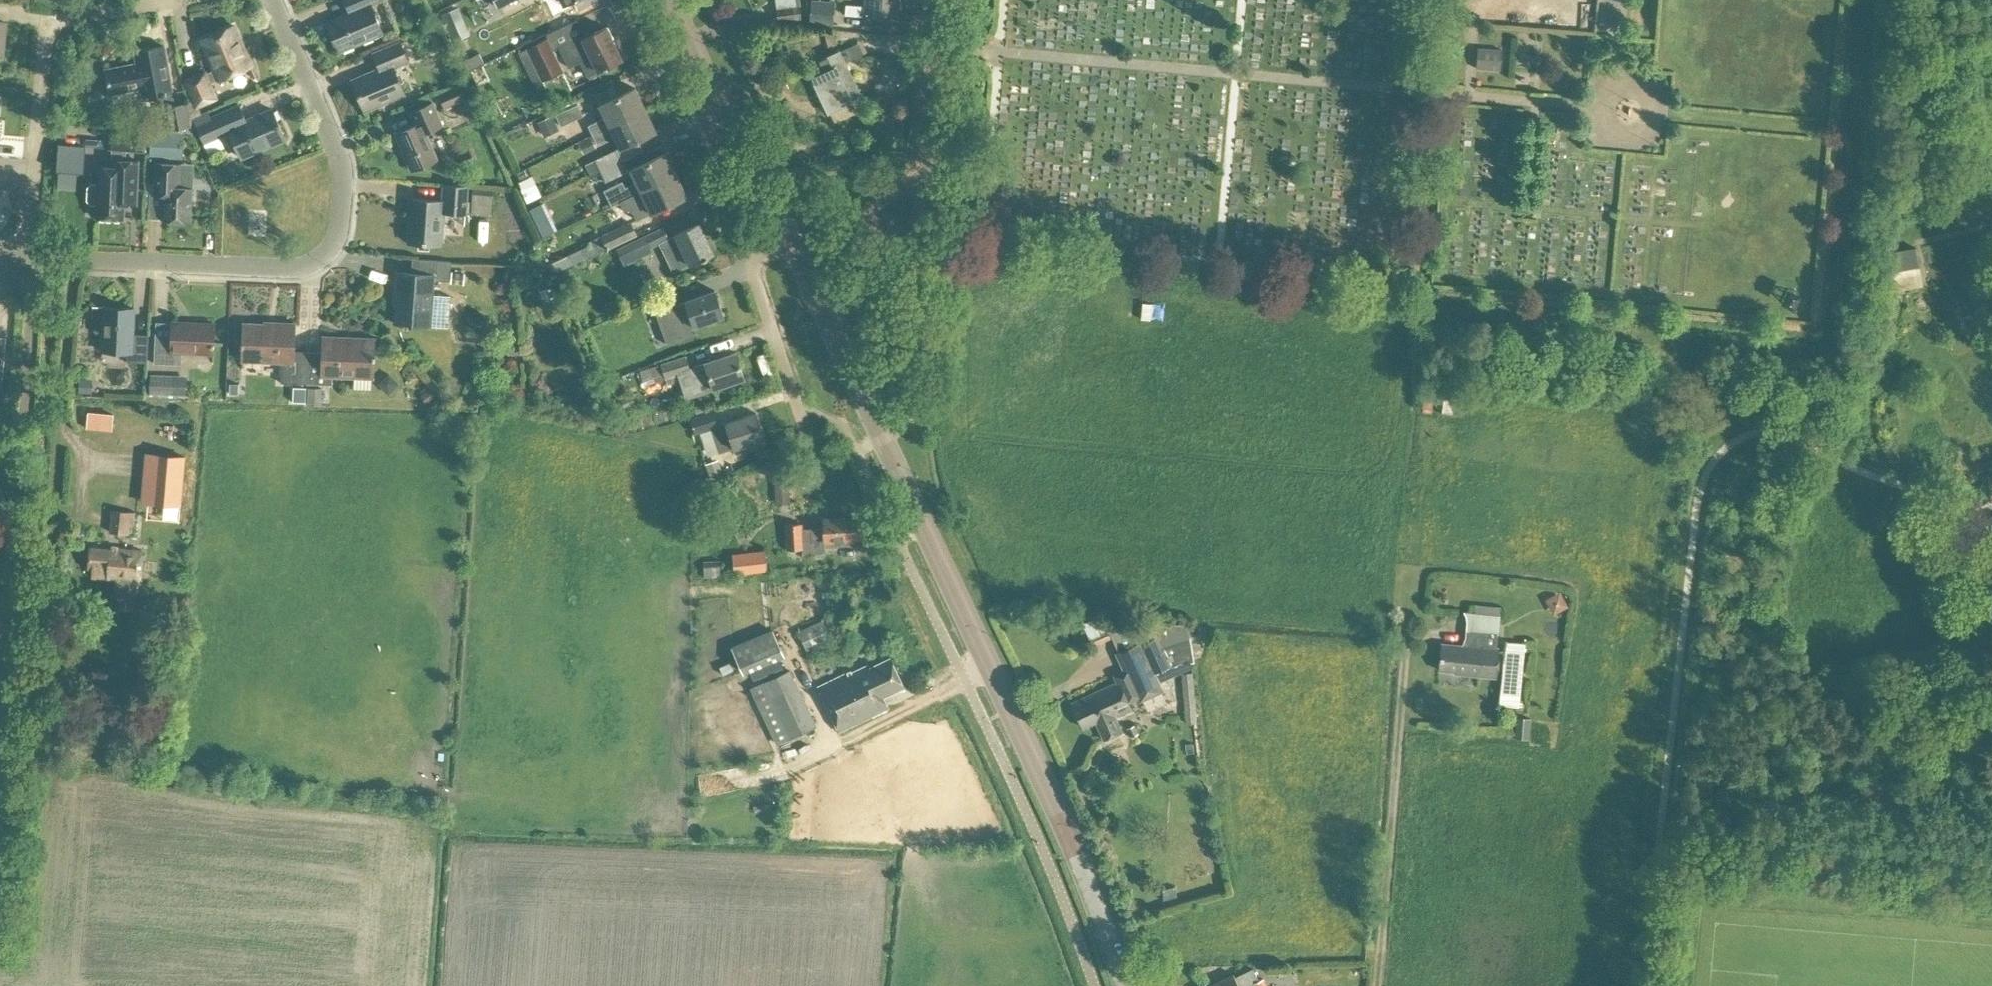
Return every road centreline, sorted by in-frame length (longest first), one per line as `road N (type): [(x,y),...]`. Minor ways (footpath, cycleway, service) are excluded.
road 1 (secondary): [(1124,985),(1076,850),(776,199)]
road 2 (residential): [(30,257),(296,268),(328,250),(342,176),(338,152),(274,0)]
road 3 (track): [(1377,985),(1405,643),(1432,633)]
road 4 (residential): [(30,257),(48,34),(76,17),(153,0)]
road 5 (residential): [(776,199),(756,228),(753,254),(803,429)]
road 6 (secondary): [(776,199),(675,0)]
road 7 (residential): [(926,167),(939,0)]
road 8 (residential): [(923,227),(894,237),(875,226),(871,213),(926,167)]

